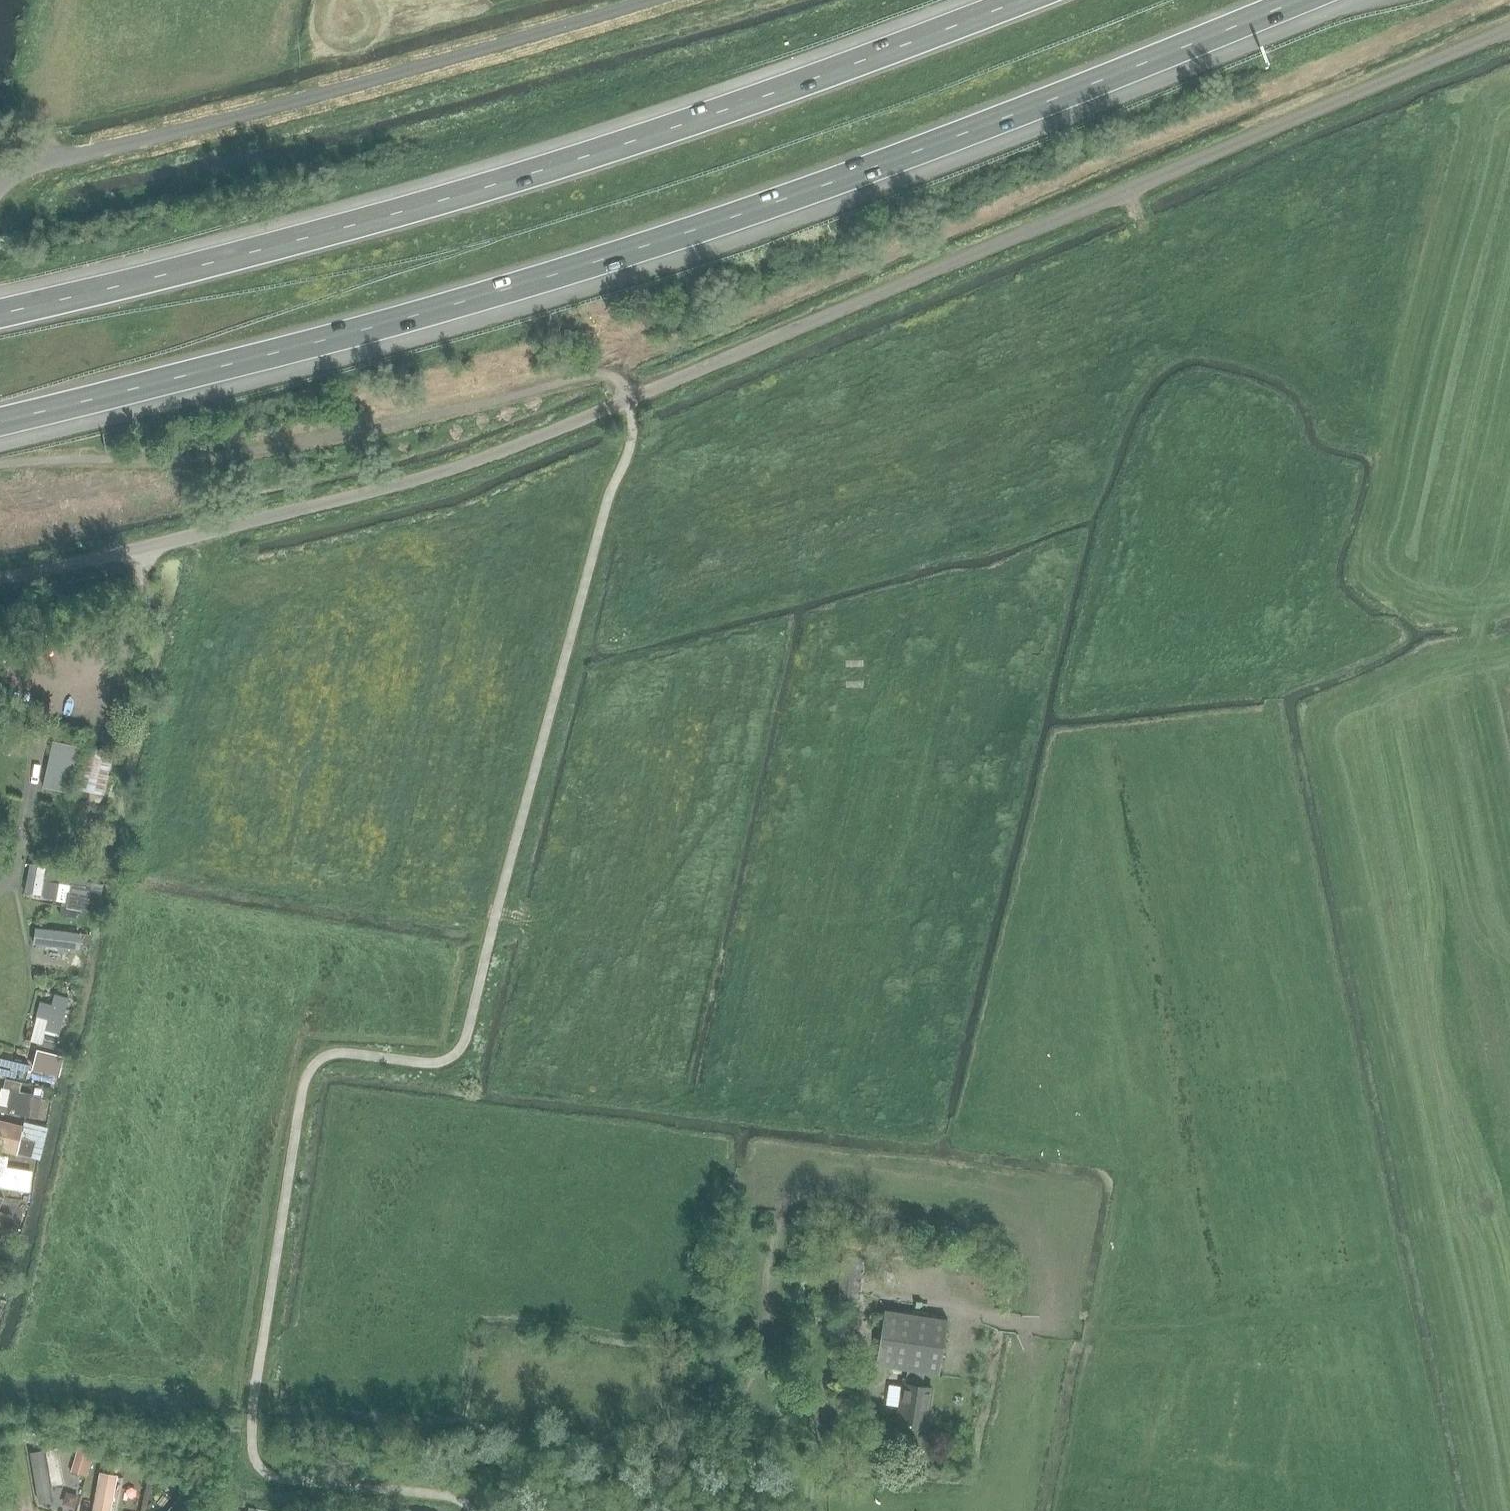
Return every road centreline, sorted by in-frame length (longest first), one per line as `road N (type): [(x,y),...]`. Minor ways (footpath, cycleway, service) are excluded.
road 1 (unclassified): [(0,579),(411,483),(515,449),(650,390),(670,371),(673,353),(788,329),(1509,28)]
road 2 (motorway): [(0,421),(418,315),(642,248),(874,168),(1300,0)]
road 3 (motorway): [(1020,0),(704,119),(433,203),(0,315)]
road 4 (unclassified): [(56,159),(373,81),(643,0)]
road 5 (track): [(141,549),(144,593),(129,624),(62,702)]

